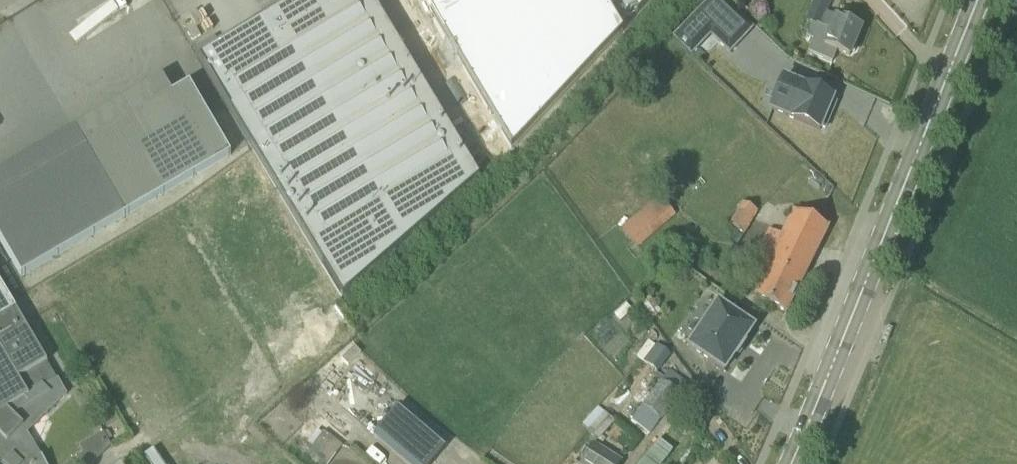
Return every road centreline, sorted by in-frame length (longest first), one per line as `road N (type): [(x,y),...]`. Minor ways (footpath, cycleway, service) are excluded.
road 1 (tertiary): [(788,463),(976,0)]

